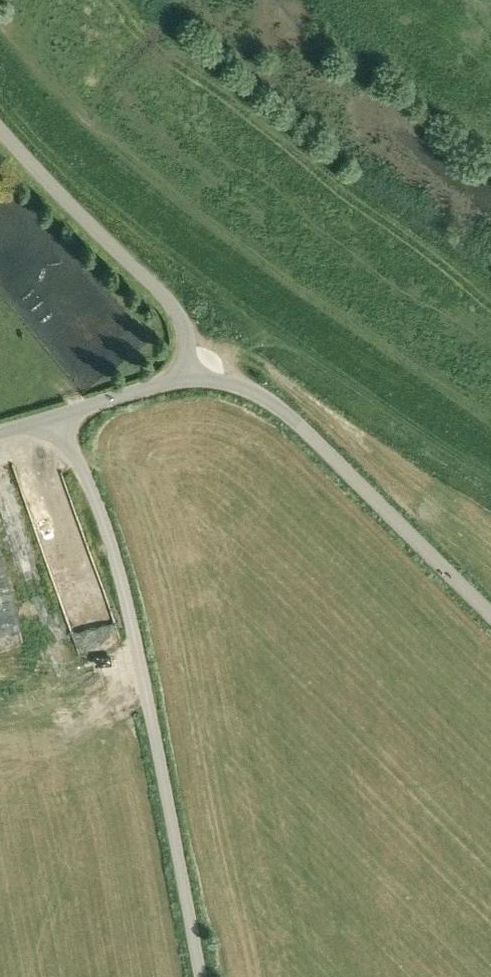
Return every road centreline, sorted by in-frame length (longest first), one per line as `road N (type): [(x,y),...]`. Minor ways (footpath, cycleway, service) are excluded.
road 1 (unclassified): [(204,976),(135,629),(101,506),(59,415)]
road 2 (unclassified): [(490,614),(290,416),(236,384),(196,379)]
road 3 (unclassified): [(196,379),(186,334),(160,290),(0,129)]
road 4 (unclassified): [(59,415),(196,379)]

